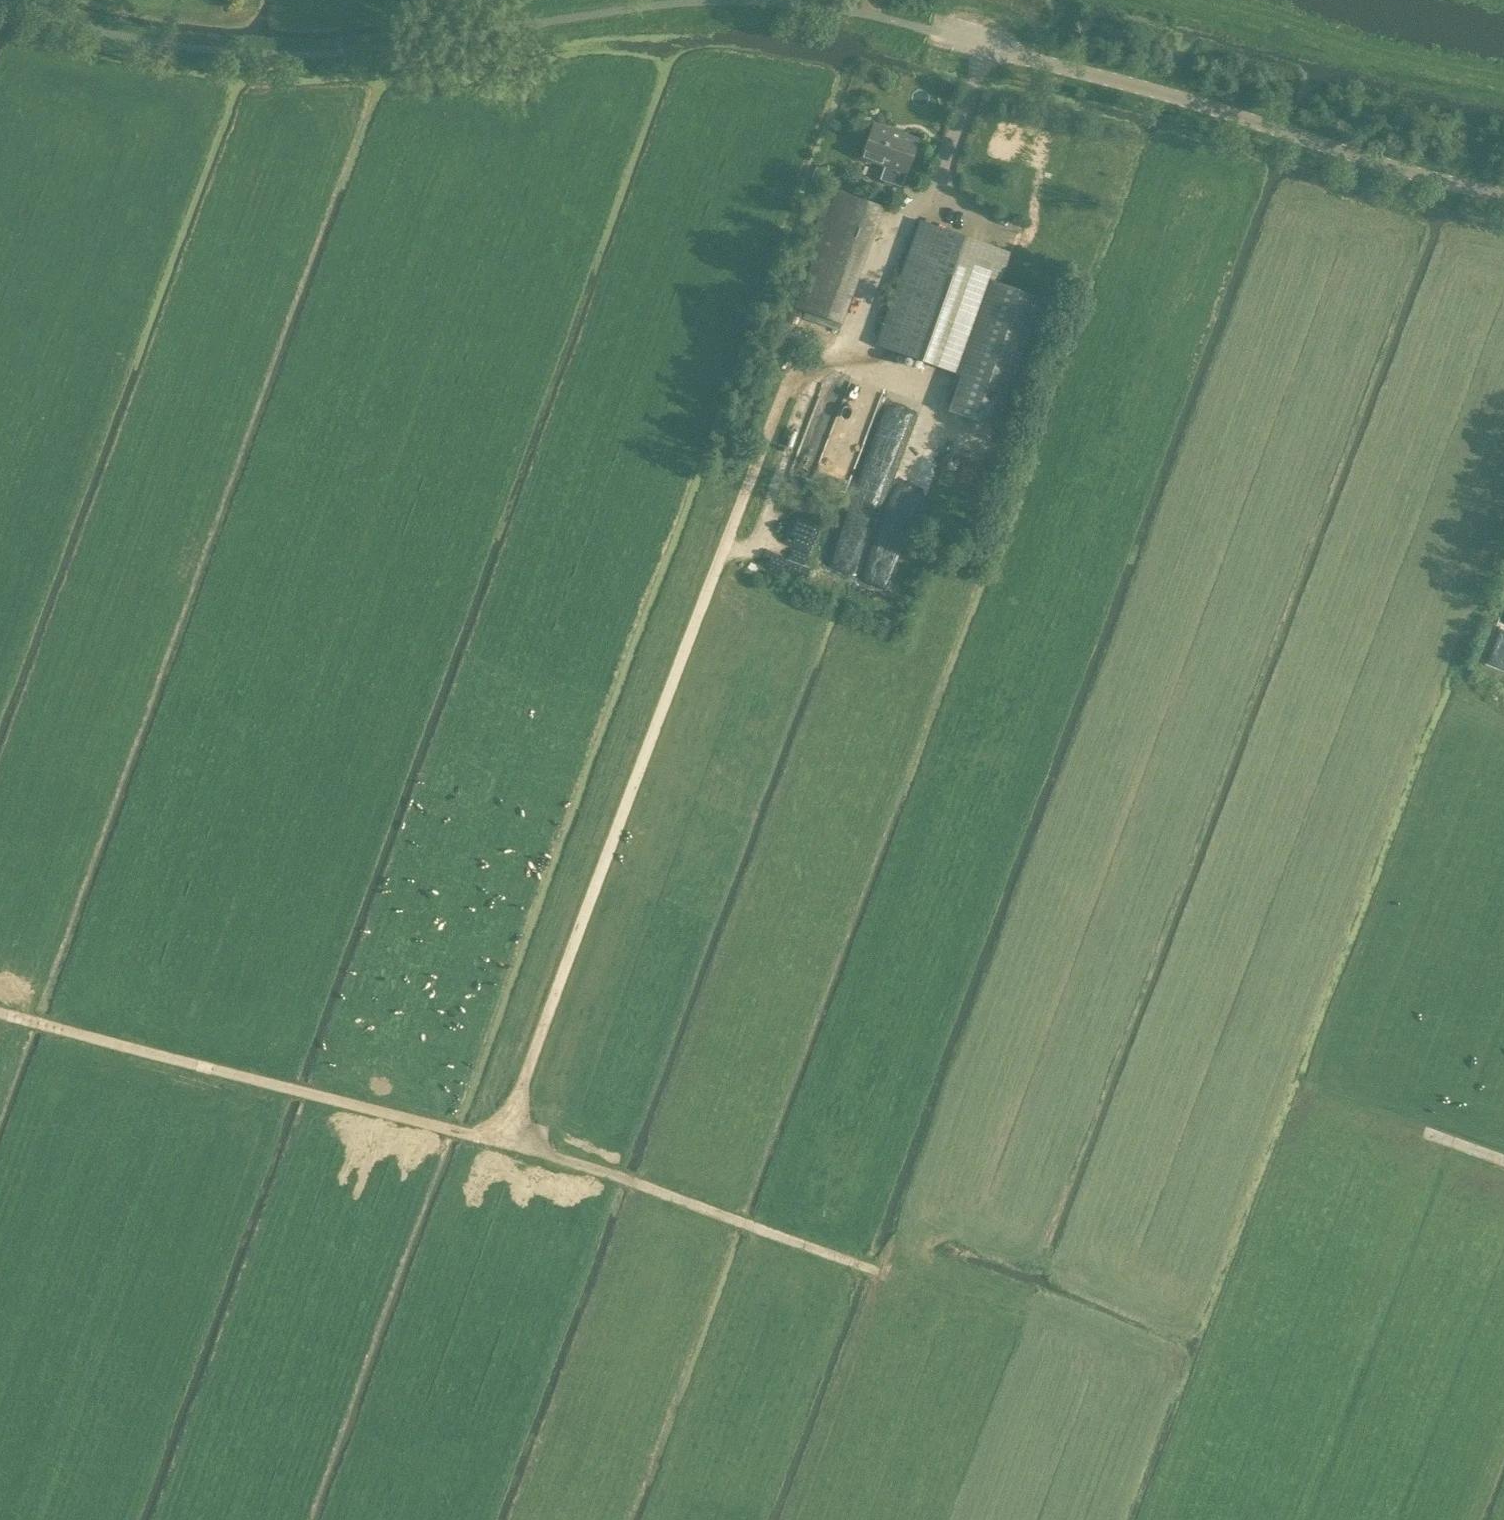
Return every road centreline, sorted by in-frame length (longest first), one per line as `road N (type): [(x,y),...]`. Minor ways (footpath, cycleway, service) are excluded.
road 1 (track): [(529,1158),(780,492),(901,242),(939,184),(987,40)]
road 2 (track): [(859,1249),(0,1010)]
road 3 (unclassified): [(1503,197),(1316,147),(987,40)]
road 4 (track): [(1503,69),(1229,0)]

